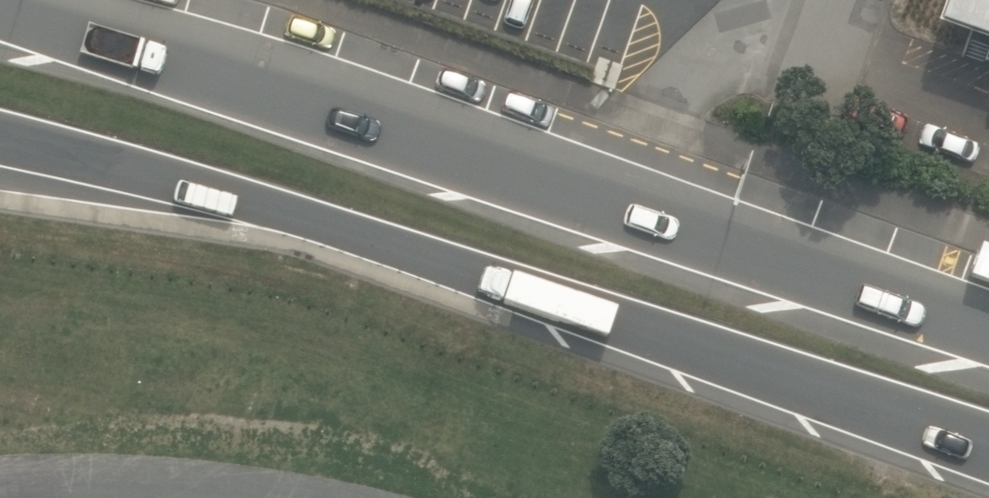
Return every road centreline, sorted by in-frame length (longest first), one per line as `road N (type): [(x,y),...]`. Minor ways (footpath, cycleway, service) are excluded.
road 1 (primary): [(0,2),(168,48),(631,199),(988,325)]
road 2 (primary): [(988,452),(495,279),(0,138)]

